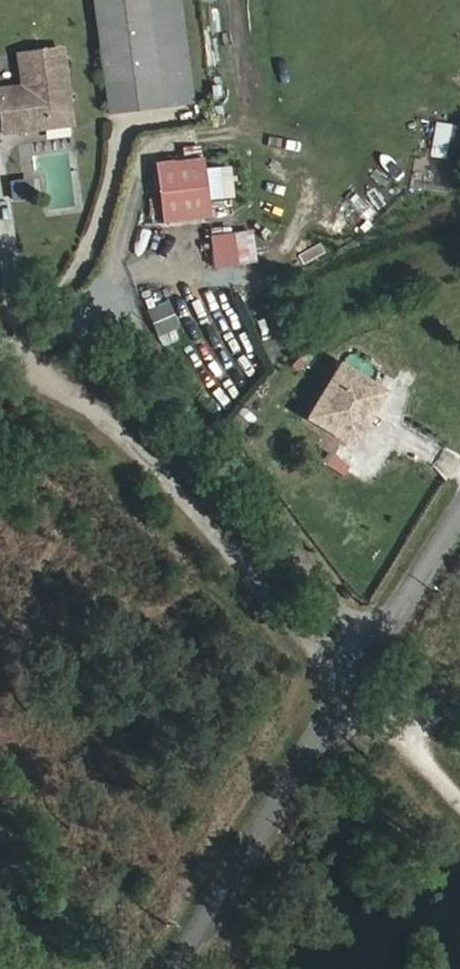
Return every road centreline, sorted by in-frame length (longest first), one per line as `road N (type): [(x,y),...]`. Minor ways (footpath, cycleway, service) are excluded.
road 1 (unclassified): [(188,968),(348,700)]
road 2 (unclassified): [(348,700),(459,510)]
road 3 (track): [(459,819),(348,700)]

